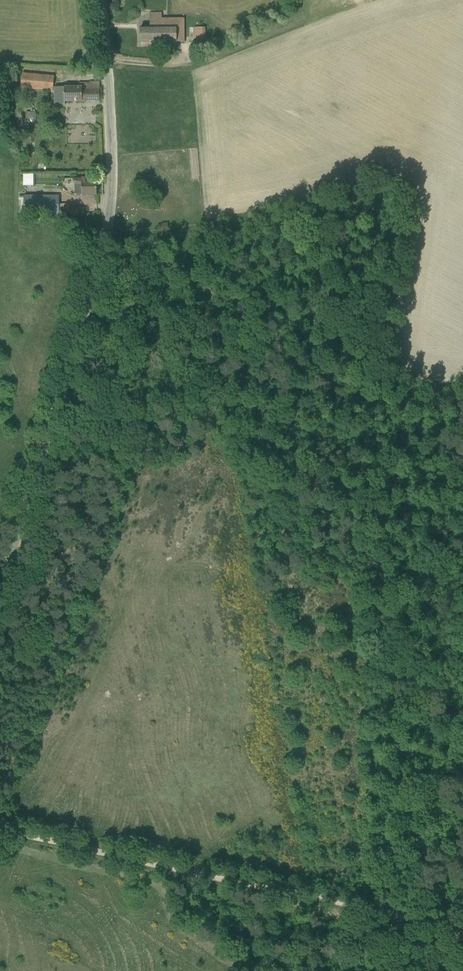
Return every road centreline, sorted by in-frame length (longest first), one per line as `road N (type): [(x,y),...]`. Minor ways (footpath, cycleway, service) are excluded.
road 1 (unclassified): [(0,592),(109,223),(102,0)]
road 2 (track): [(462,929),(0,832)]
road 3 (track): [(108,61),(188,65),(300,24)]

